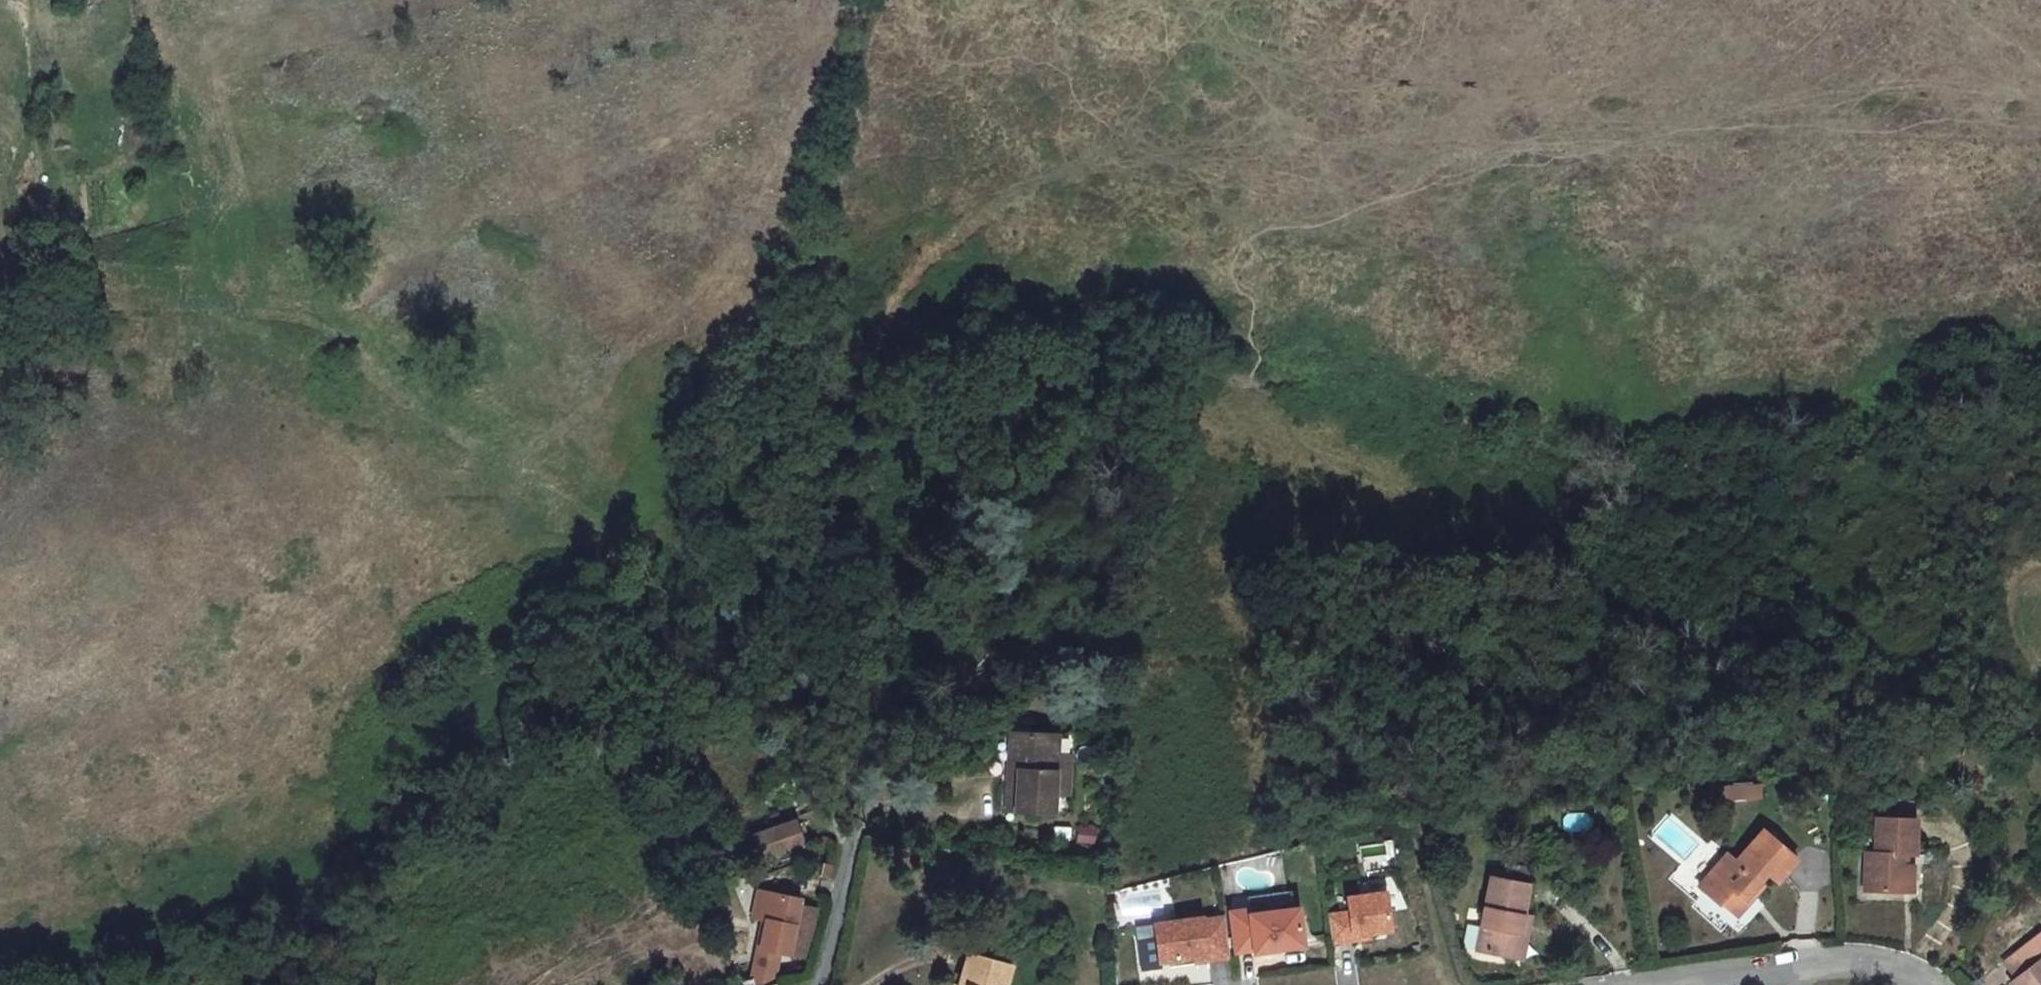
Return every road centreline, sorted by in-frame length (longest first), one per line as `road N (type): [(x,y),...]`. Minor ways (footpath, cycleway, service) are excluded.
road 1 (residential): [(1668,984),(1823,963),(1889,965),(1926,984)]

